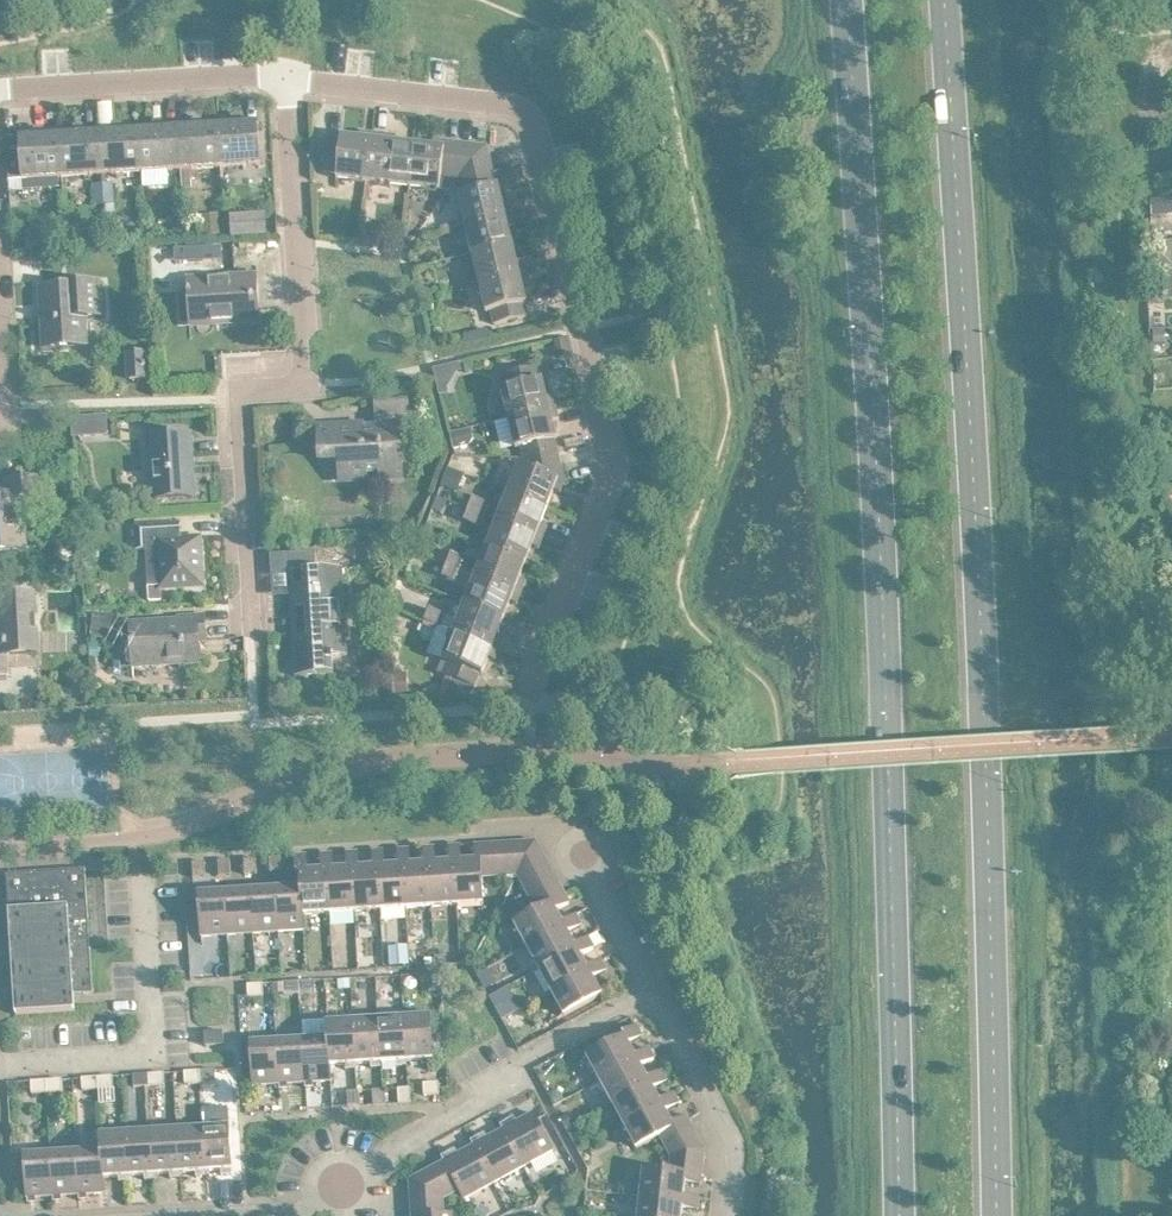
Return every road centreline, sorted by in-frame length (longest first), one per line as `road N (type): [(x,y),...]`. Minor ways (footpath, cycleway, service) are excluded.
road 1 (secondary): [(1002,1215),(983,522),(950,0)]
road 2 (secondary): [(854,0),(885,520),(906,1215)]
road 3 (residential): [(531,694),(619,472),(564,168),(534,111),(510,98),(297,72)]
road 4 (residential): [(257,619),(242,382),(311,351),(297,72)]
road 5 (residential): [(0,1057),(136,1052),(160,1033),(147,828)]
road 6 (residential): [(352,1178),(522,1055),(655,984)]
road 7 (residential): [(34,1215),(306,1202),(352,1178)]
road 8 (residential): [(297,72),(0,82)]
road 9 (residential): [(733,1215),(738,1163),(729,1118),(655,984)]
road 10 (residential): [(655,984),(586,841)]

